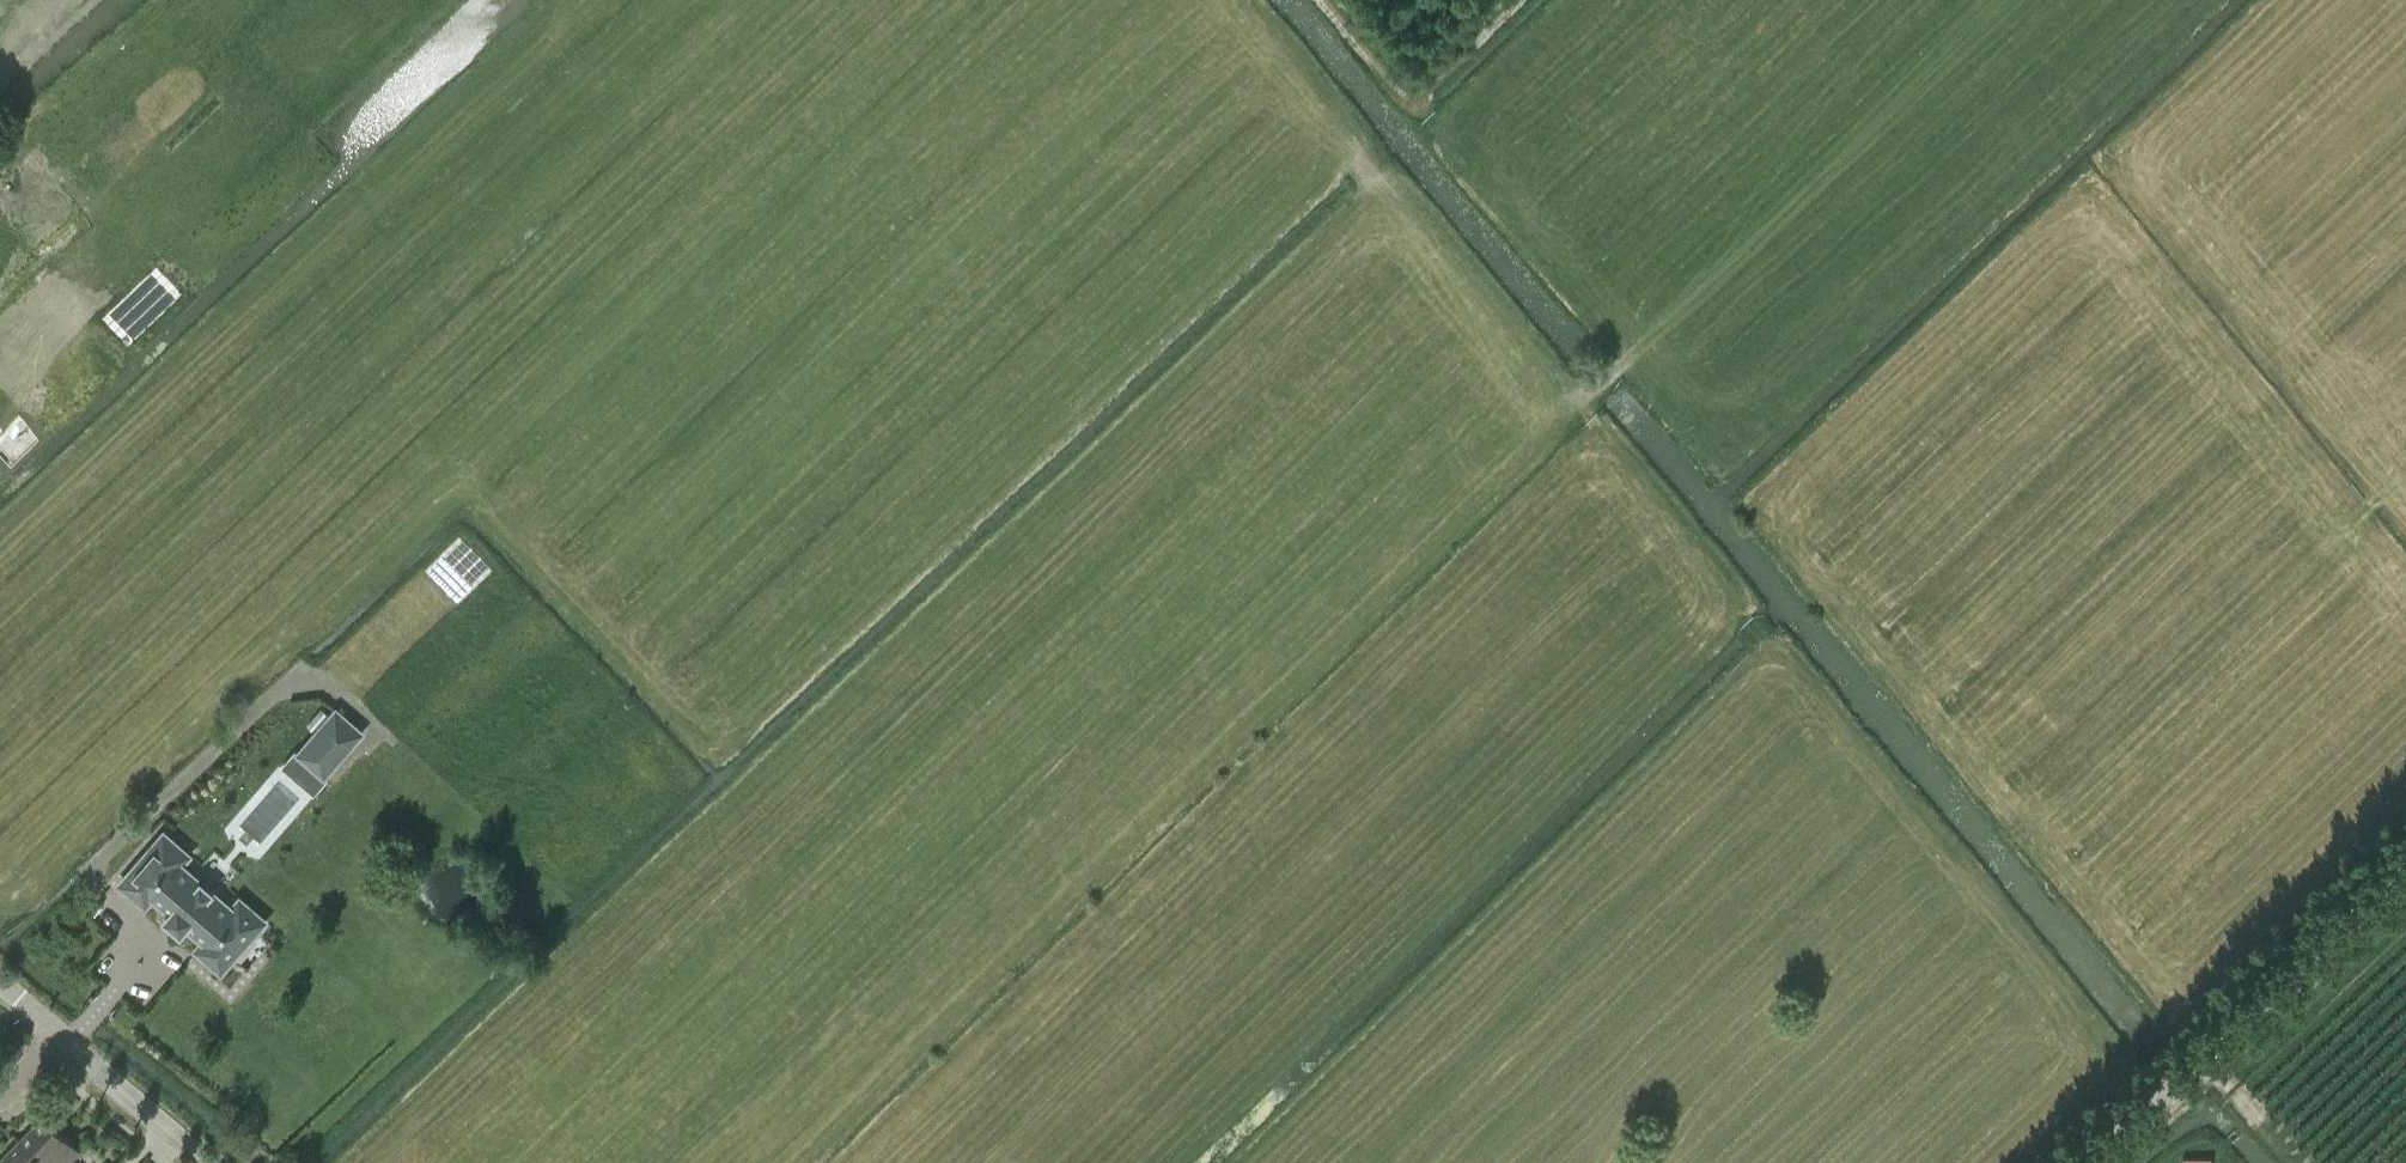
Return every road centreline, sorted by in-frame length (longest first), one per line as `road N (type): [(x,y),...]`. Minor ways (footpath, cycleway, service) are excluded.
road 1 (tertiary): [(2095,1162),(2405,867)]
road 2 (residential): [(210,1162),(67,1043)]

